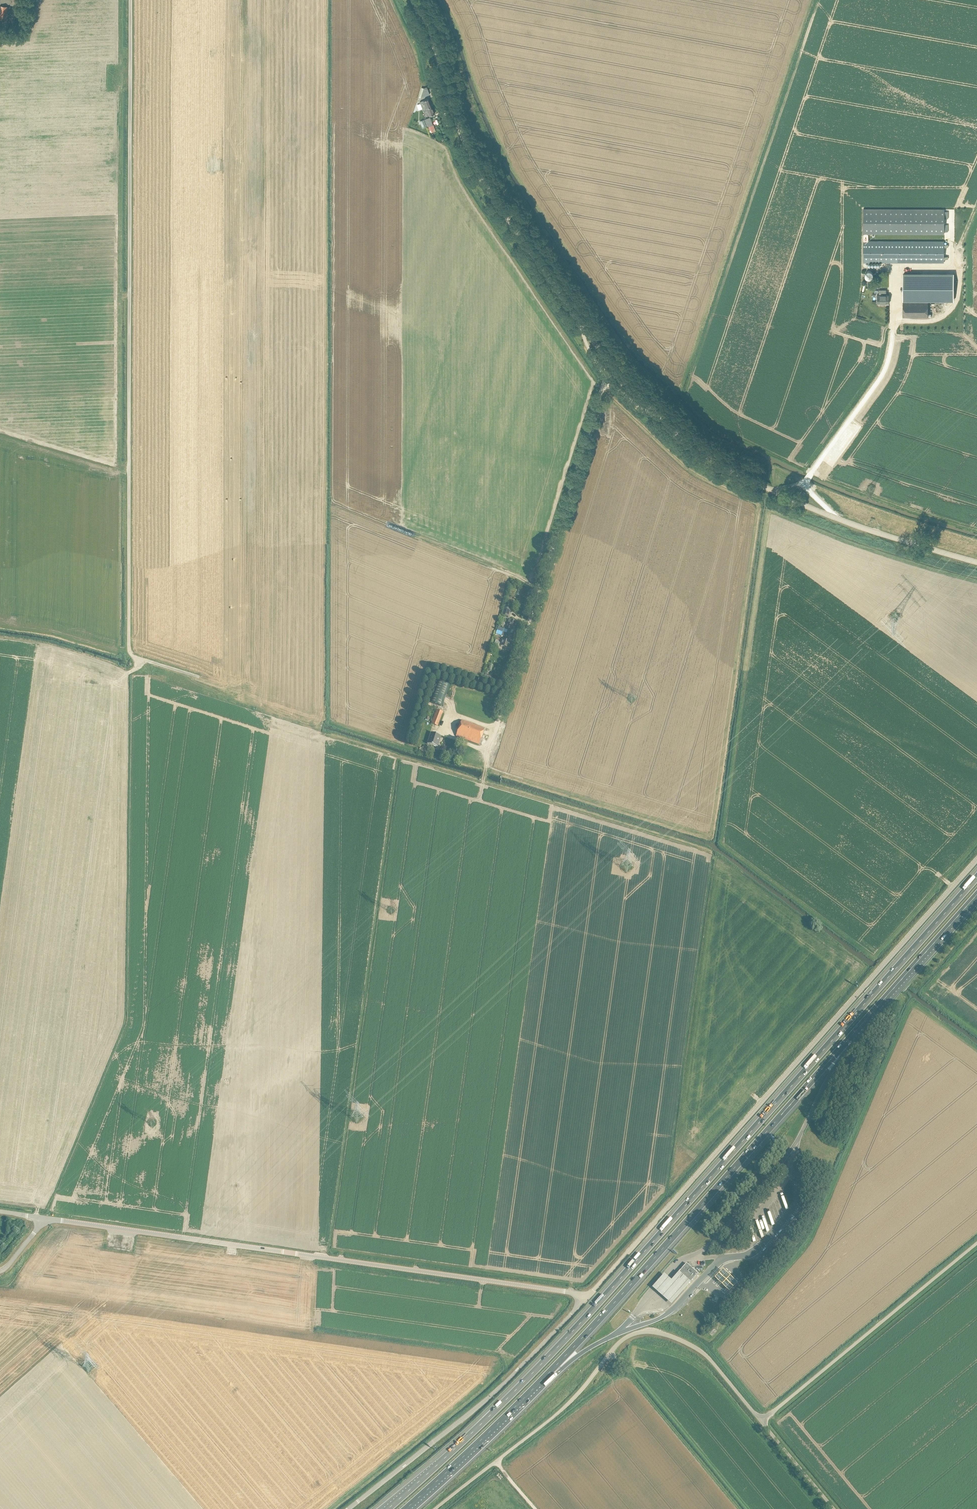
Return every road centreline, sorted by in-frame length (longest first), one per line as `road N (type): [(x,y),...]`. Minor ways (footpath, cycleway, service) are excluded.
road 1 (motorway): [(976,877),(581,1322),(387,1508)]
road 2 (track): [(198,677),(139,658),(128,639),(130,0)]
road 3 (tertiary): [(584,1298),(976,861)]
road 4 (tertiary): [(584,1298),(44,1219)]
road 5 (motorway): [(551,1371),(845,1044)]
road 6 (unclassified): [(577,323),(482,181),(414,0)]
road 7 (unclassified): [(347,1508),(504,1382),(584,1298)]
road 8 (unclassified): [(760,1420),(976,1244)]
road 9 (unclassified): [(545,586),(606,380)]
road 10 (motorway): [(405,1508),(551,1371)]
road 11 (motorway): [(845,1044),(976,895)]
road 12 (unclassified): [(760,1420),(716,1368),(669,1335),(638,1333),(611,1356)]
road 13 (unclassified): [(804,485),(881,378),(893,327)]
road 14 (unclassified): [(494,1462),(564,1410),(611,1356)]
road 15 (unclassified): [(976,563),(836,519)]
road 16 (unclassified): [(774,492),(706,459),(658,417)]
road 17 (unclassified): [(658,417),(577,323)]

